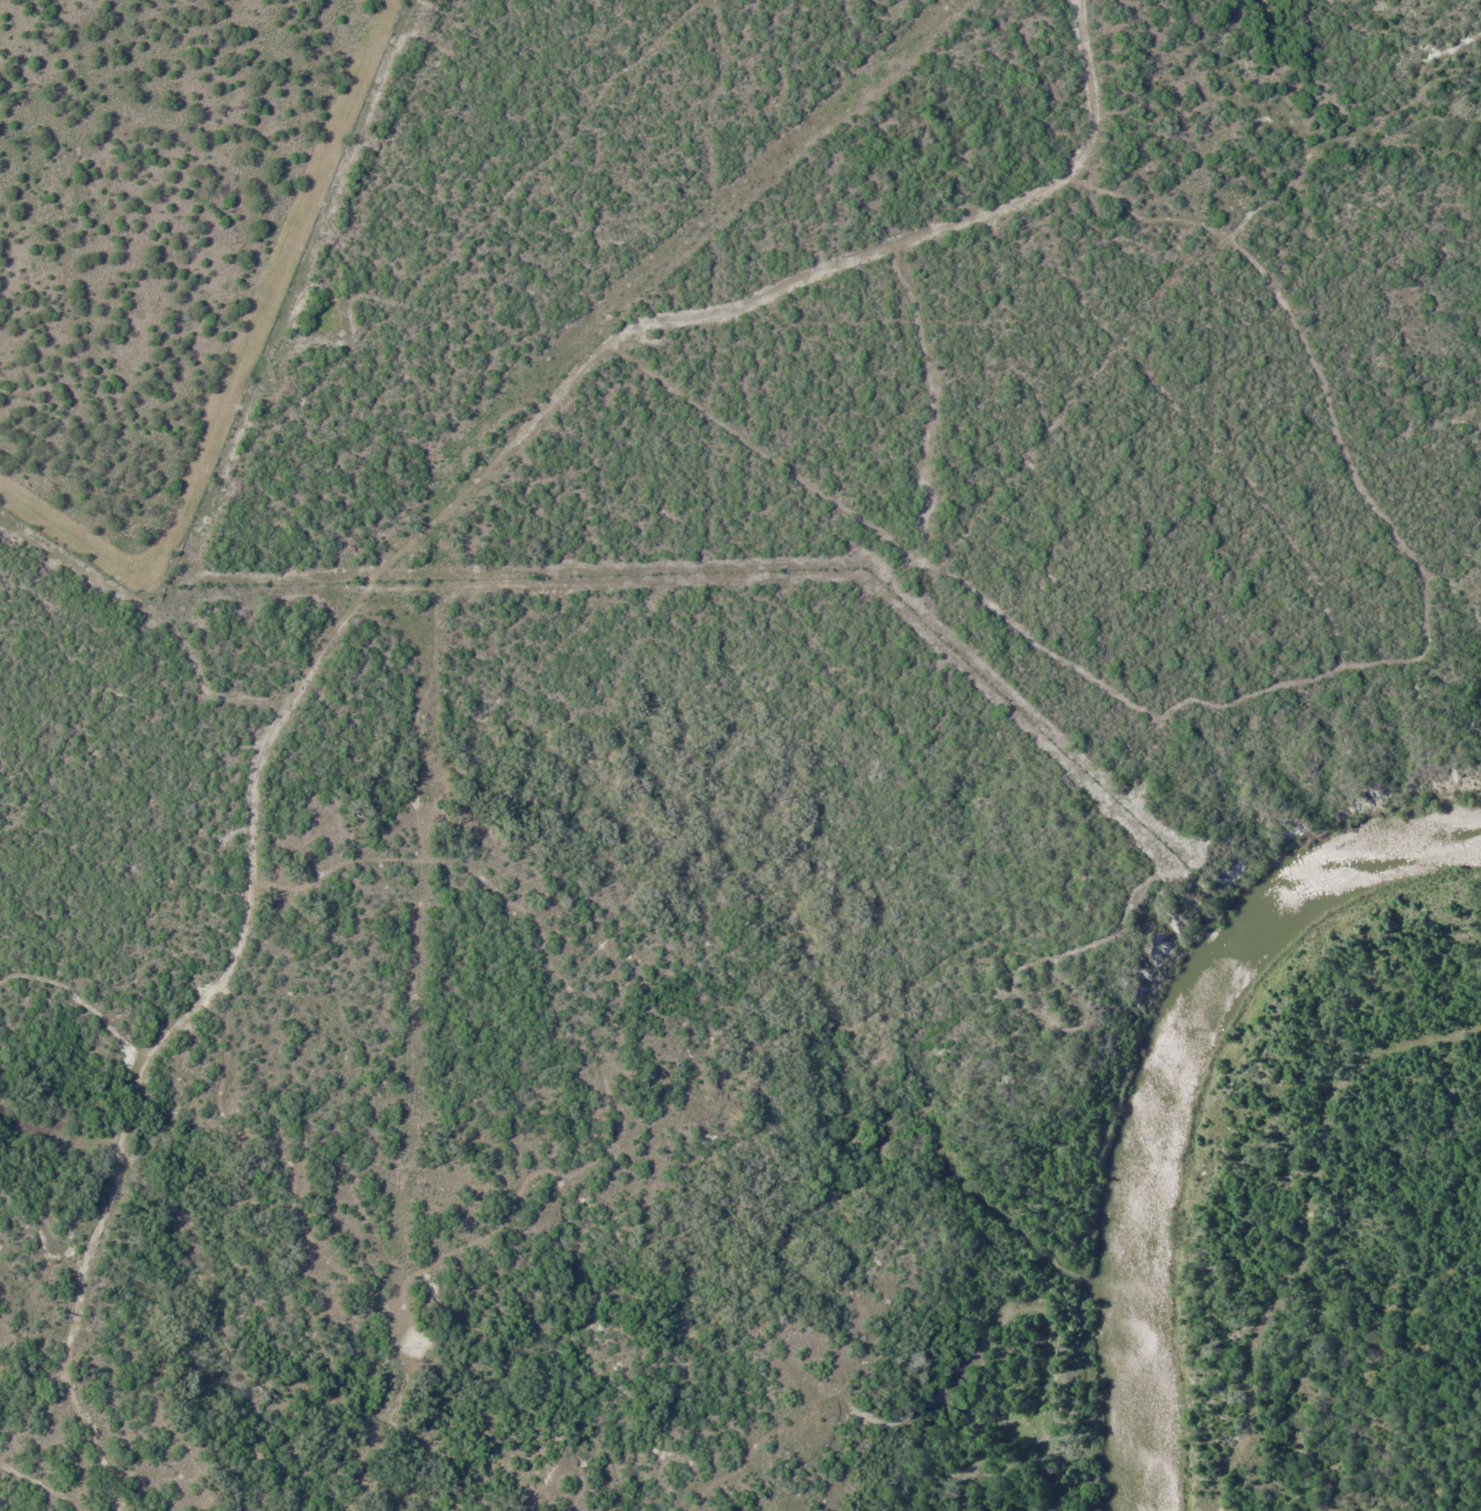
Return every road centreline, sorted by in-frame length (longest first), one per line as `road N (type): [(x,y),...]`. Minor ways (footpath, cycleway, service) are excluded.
road 1 (residential): [(1480,1046),(1412,1068),(1344,1136),(1335,1242),(1282,1368),(1260,1510)]

